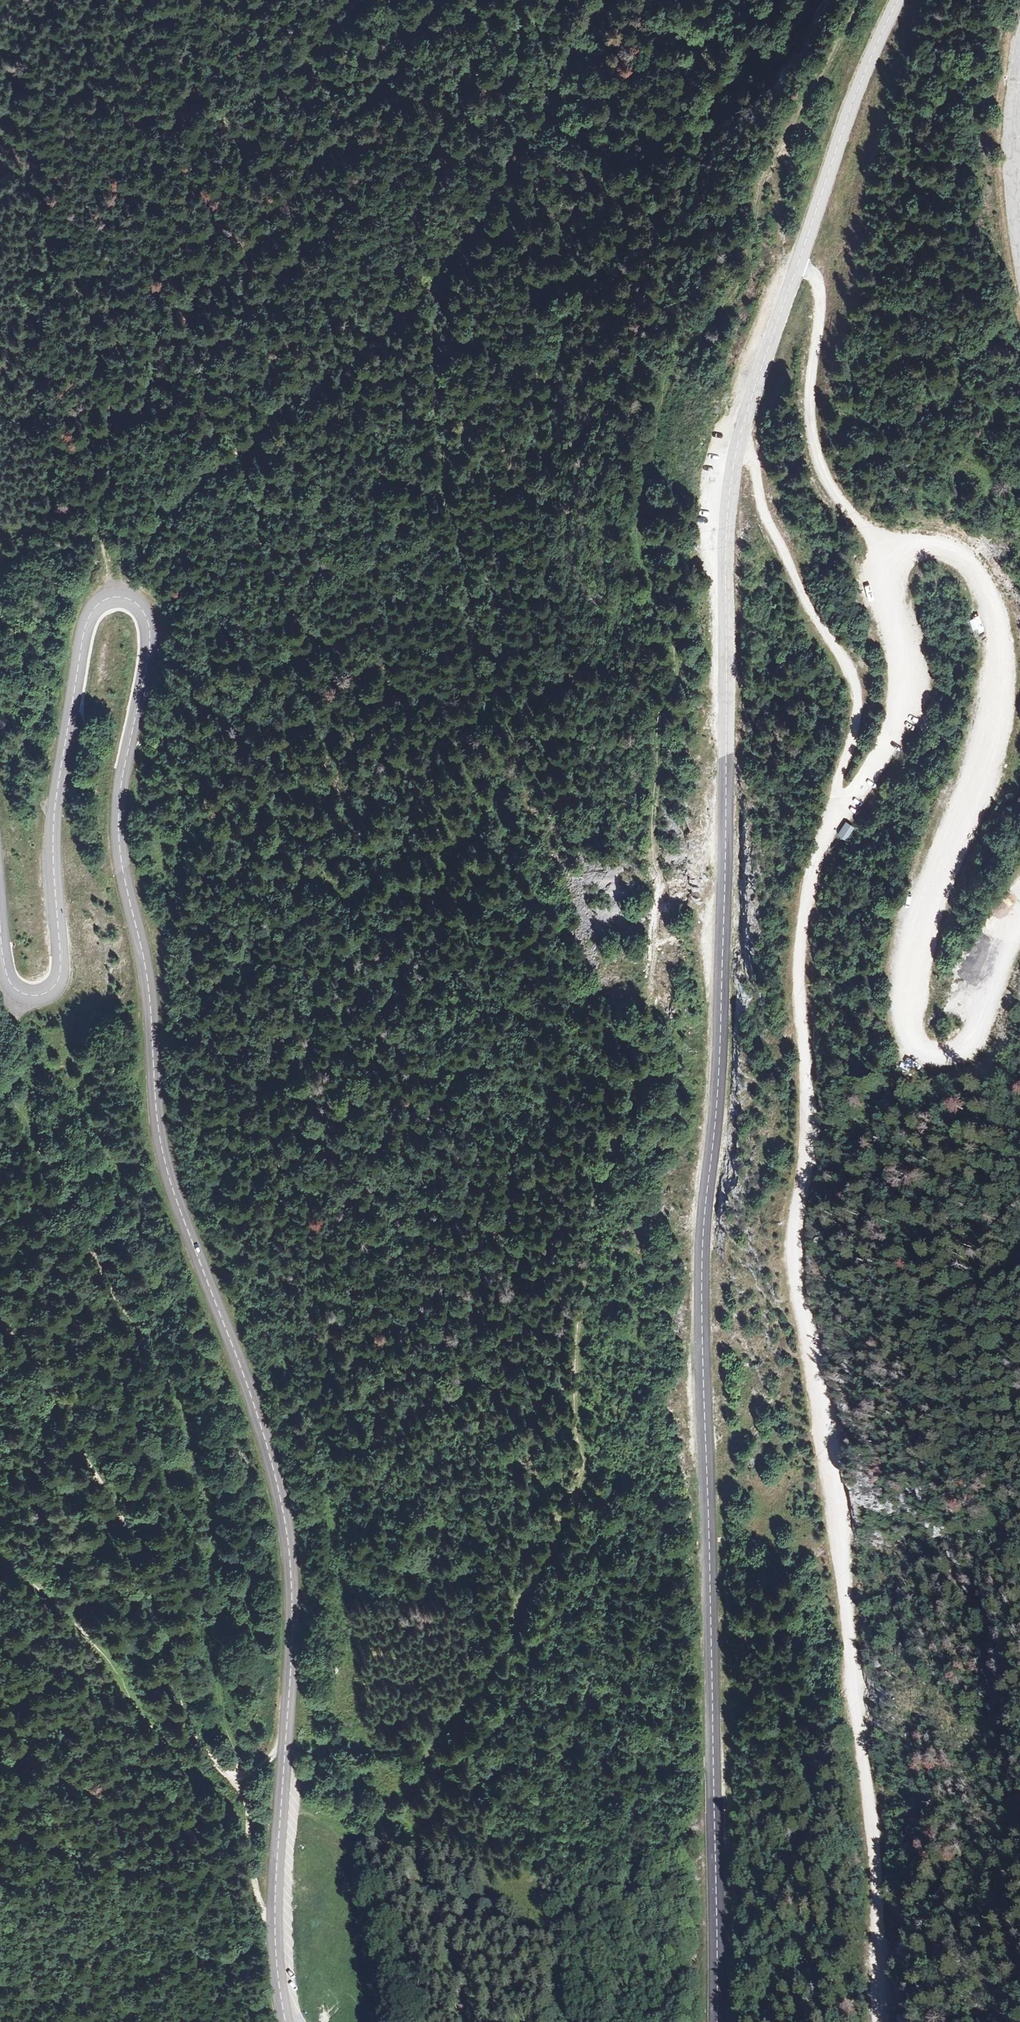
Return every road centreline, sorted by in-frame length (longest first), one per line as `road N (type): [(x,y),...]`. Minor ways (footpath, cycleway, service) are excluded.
road 1 (tertiary): [(718,2021),(702,1297),(725,911),(726,529),(750,403),(856,93),(897,0)]
road 2 (tertiary): [(0,942),(5,971),(23,993),(45,993),(60,980),(53,828),(84,630),(107,598),(135,601),(149,615),(149,658),(118,839),(152,1005),(158,1115),(169,1175),(274,1463),(291,1567),(276,1924),(288,2021)]
road 3 (track): [(835,822),(804,942),(807,1147),(794,1248),(831,1487),(864,1808),(869,2021)]
road 4 (track): [(1019,913),(960,1041),(926,1057),(905,1033),(905,987),(988,730),(995,639),(975,576),(944,544),(895,540),(877,579),(897,629),(909,701),(877,769),(835,822)]
road 5 (track): [(107,598),(153,528),(330,371),(442,297),(554,122),(616,0)]
road 6 (track): [(442,297),(427,382),(448,464),(464,664),(445,715),(376,679),(282,594),(250,532),(240,453)]
road 7 (track): [(232,1775),(200,1473),(181,1405),(165,1359),(0,1067)]
road 8 (track): [(443,0),(186,322),(127,444)]
road 9 (track): [(0,1318),(100,1481),(171,1681),(218,1768),(232,1775)]
road 10 (track): [(835,822),(855,685),(766,520),(750,410)]
road 11 (track): [(0,1556),(88,1638),(164,1742),(190,1766),(223,1780),(232,1775)]
road 12 (track): [(895,540),(838,502),(816,460),(812,380),(825,288),(798,265)]
road 13 (track): [(232,1775),(248,1811),(258,1886),(276,1924)]
road 14 (track): [(127,444),(107,598)]
road 15 (track): [(20,991),(26,1124)]

